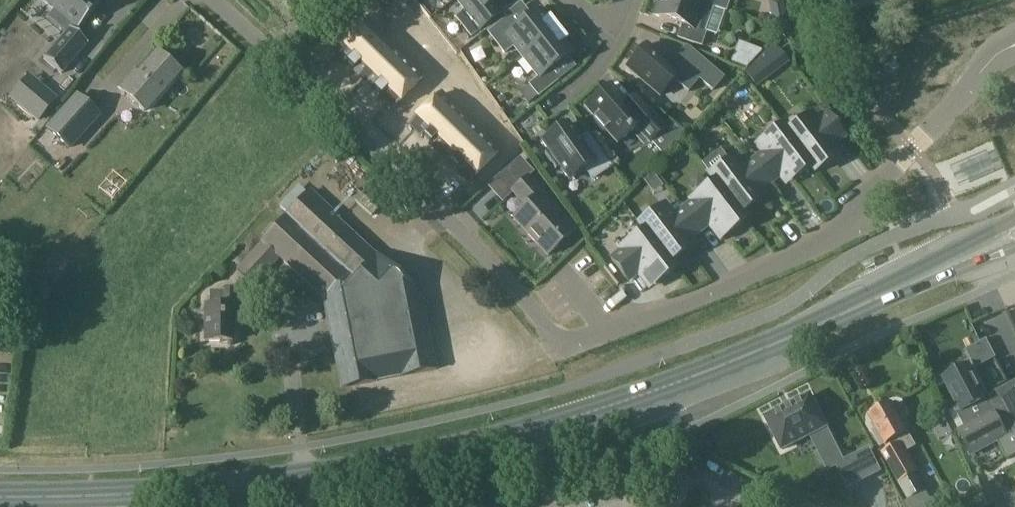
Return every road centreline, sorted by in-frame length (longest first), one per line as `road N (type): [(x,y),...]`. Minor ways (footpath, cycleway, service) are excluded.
road 1 (primary): [(0,490),(277,479),(555,423),(840,312),(1014,232)]
road 2 (residential): [(563,348),(734,283),(845,231),(989,60),(1014,43)]
road 3 (residential): [(563,348),(499,268),(214,0)]

